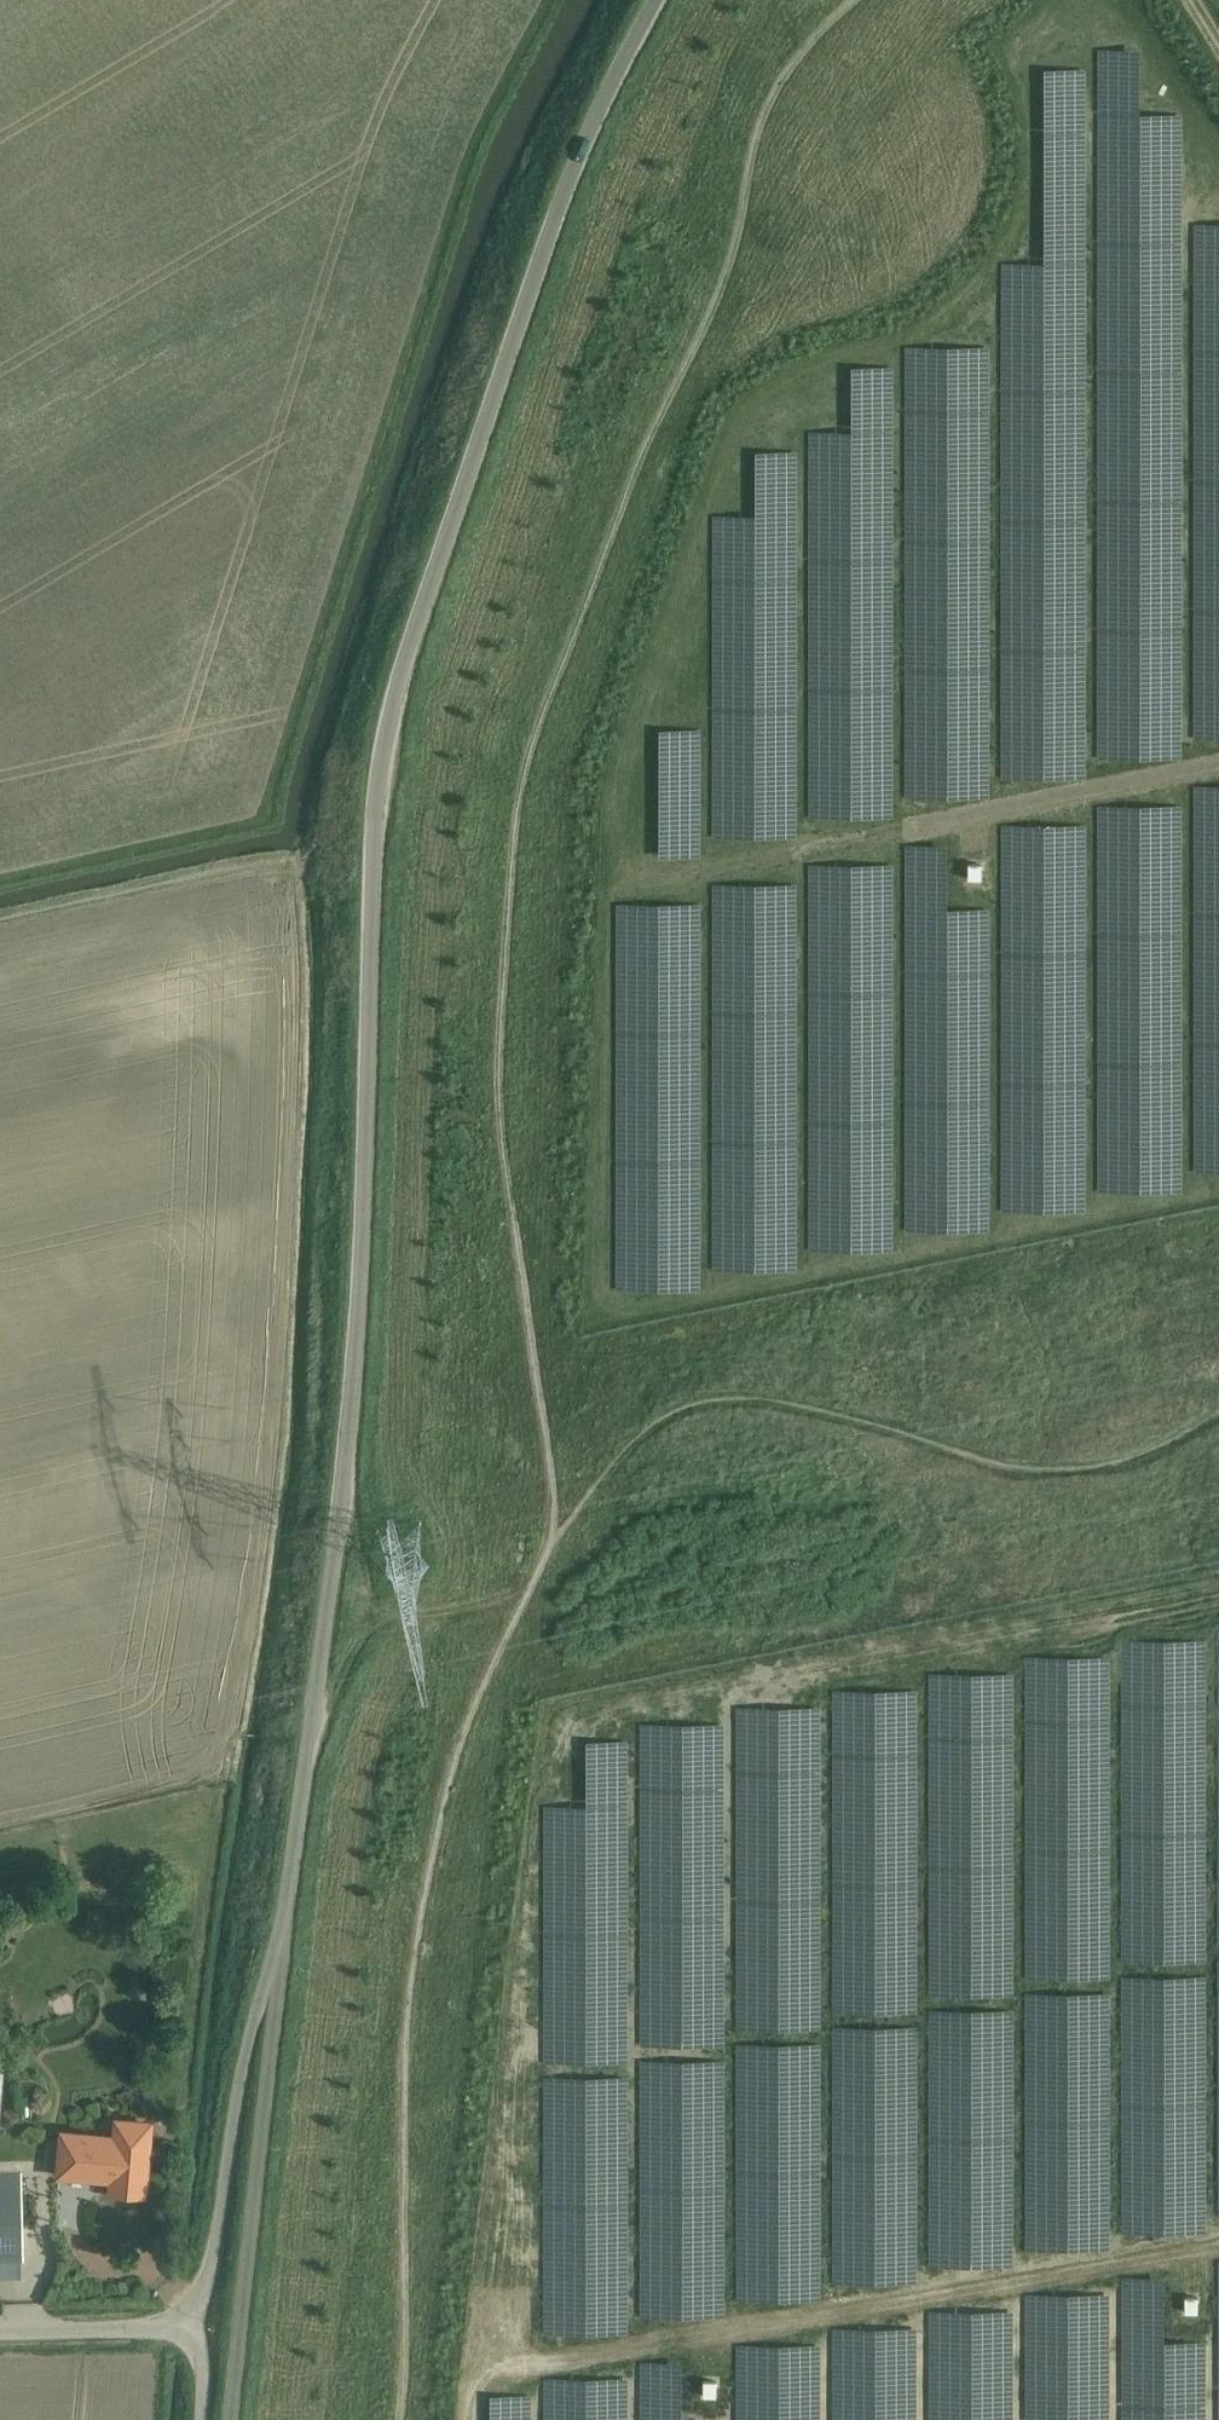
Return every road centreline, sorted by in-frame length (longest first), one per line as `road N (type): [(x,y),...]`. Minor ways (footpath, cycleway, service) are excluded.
road 1 (unclassified): [(284,1952),(340,1552),(367,1168),(383,777),(395,708),(559,213),(659,0)]
road 2 (unclassified): [(230,2419),(284,1952)]
road 3 (unclassified): [(284,1952),(237,2092),(222,2216),(188,2334)]
road 4 (unclassified): [(0,2338),(188,2334)]

